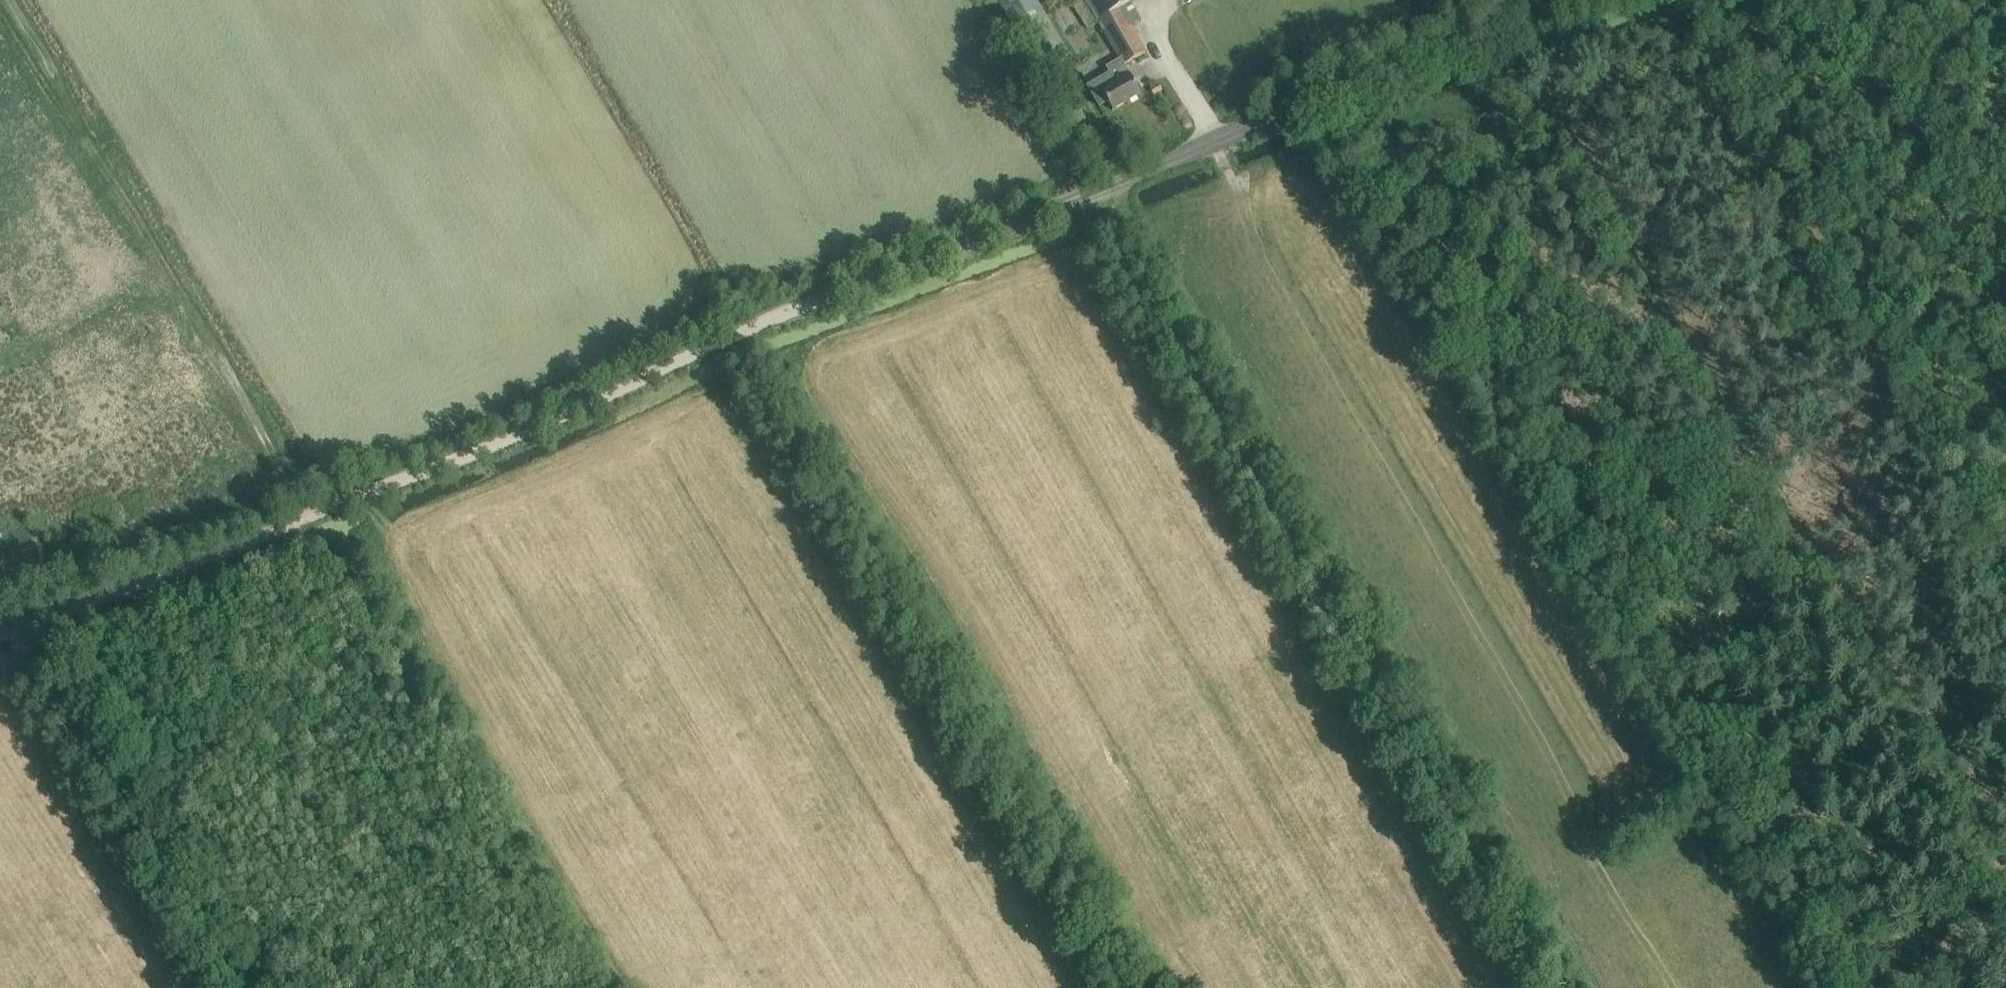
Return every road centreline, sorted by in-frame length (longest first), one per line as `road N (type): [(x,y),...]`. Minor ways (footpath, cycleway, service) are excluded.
road 1 (track): [(0,634),(319,516),(774,315),(1116,185)]
road 2 (track): [(1116,185),(1576,0)]
road 3 (track): [(226,987),(9,630)]

